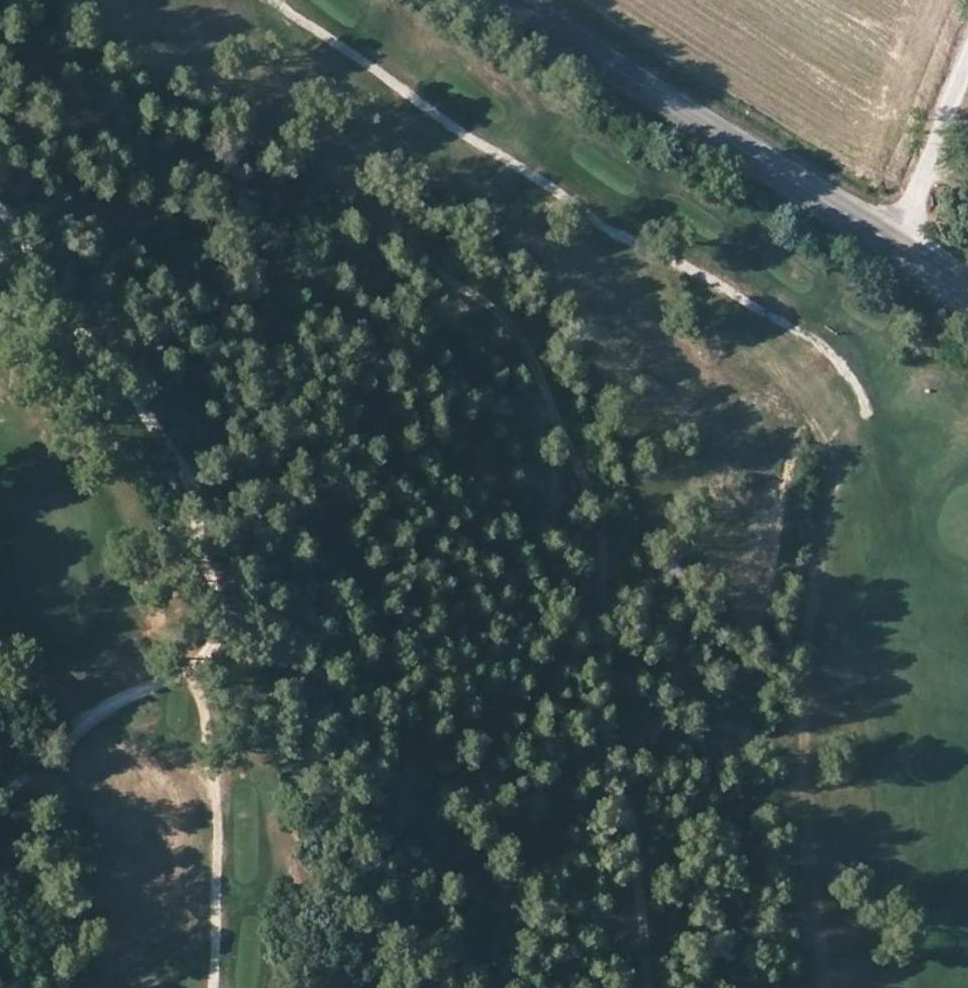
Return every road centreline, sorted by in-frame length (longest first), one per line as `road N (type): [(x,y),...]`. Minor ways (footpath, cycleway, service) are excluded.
road 1 (track): [(866,412),(847,371),(826,351),(706,276),(600,225),(274,0)]
road 2 (tertiary): [(515,0),(967,288)]

